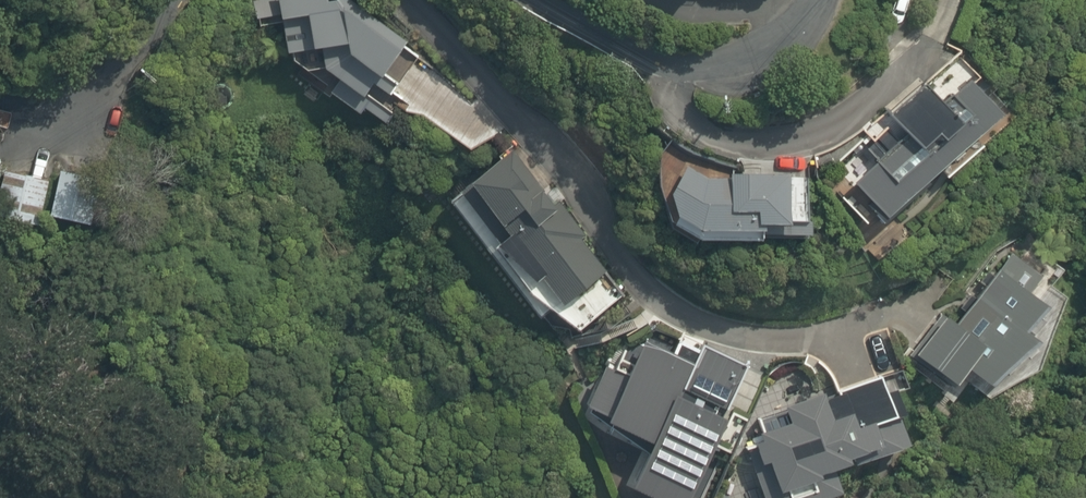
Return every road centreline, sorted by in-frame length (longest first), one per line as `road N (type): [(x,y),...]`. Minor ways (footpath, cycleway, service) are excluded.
road 1 (residential): [(424,0),(686,317),(771,325),(887,300)]
road 2 (residential): [(819,0),(775,48),(714,67),(630,49),(546,0)]
road 3 (residential): [(170,0),(97,106),(62,128),(0,109)]

